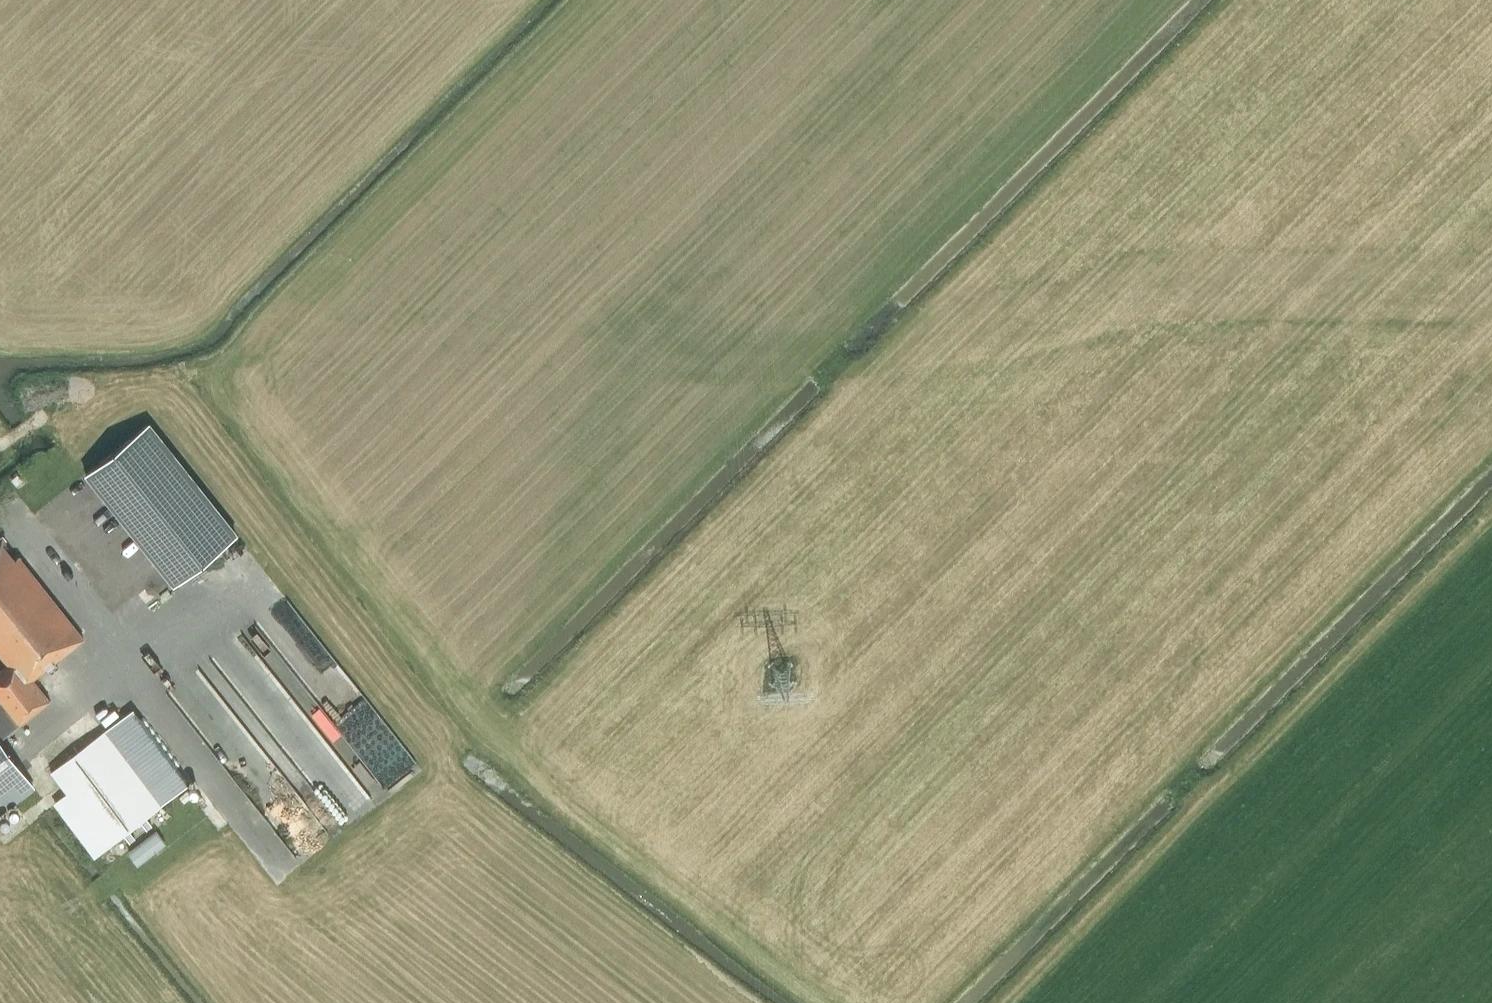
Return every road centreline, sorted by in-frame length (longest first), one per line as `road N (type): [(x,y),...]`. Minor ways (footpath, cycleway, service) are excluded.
road 1 (track): [(286,893),(431,1002)]

